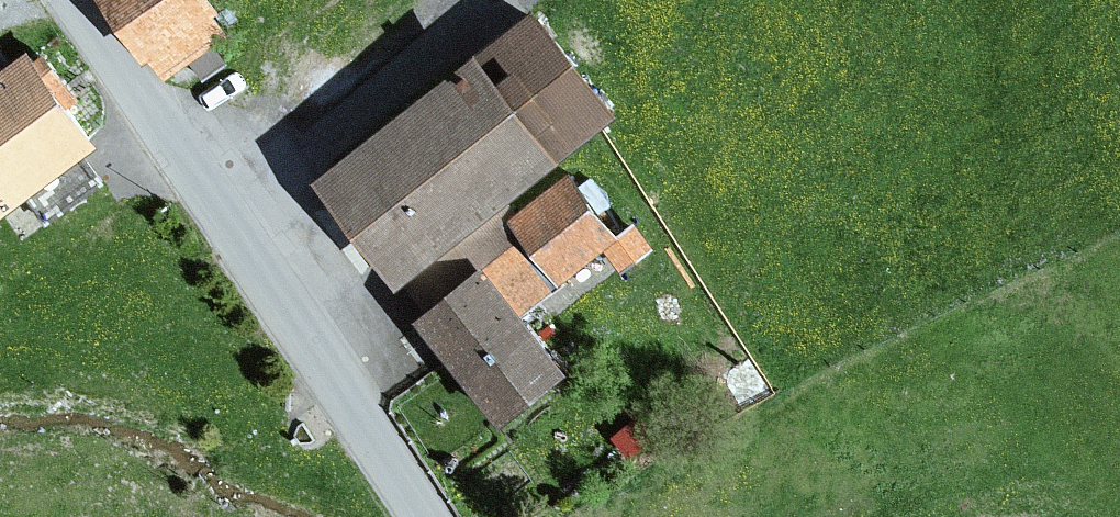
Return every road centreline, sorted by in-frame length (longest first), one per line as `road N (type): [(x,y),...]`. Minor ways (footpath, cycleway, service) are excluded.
road 1 (tertiary): [(427,516),(84,0)]

